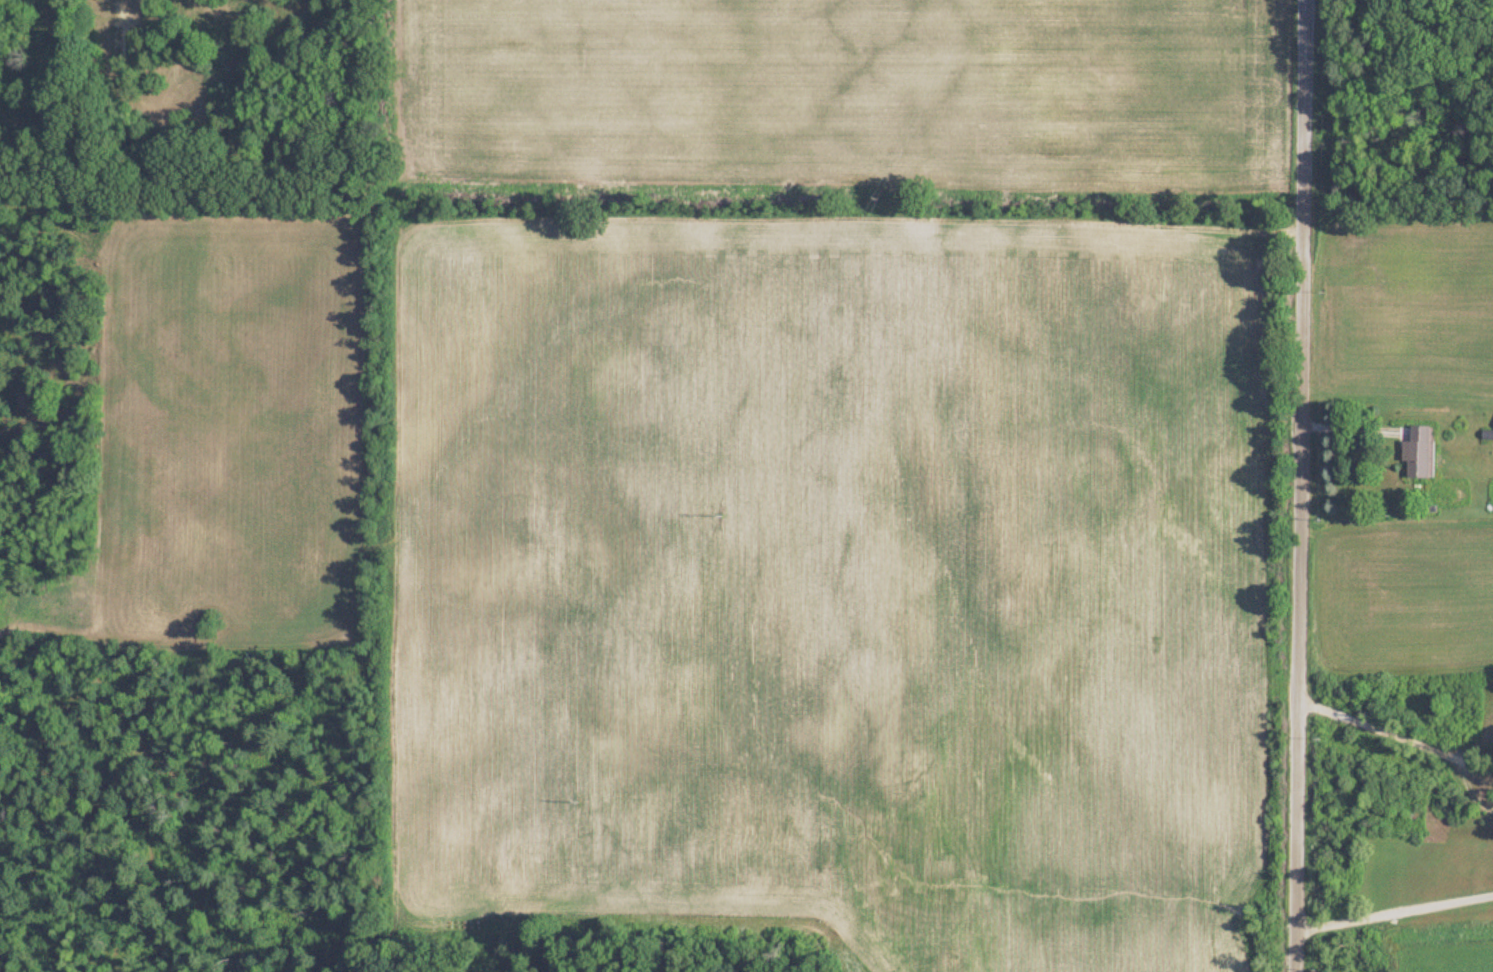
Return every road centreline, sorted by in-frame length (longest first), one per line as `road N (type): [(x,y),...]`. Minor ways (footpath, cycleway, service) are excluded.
road 1 (residential): [(1289,971),(1298,0)]

